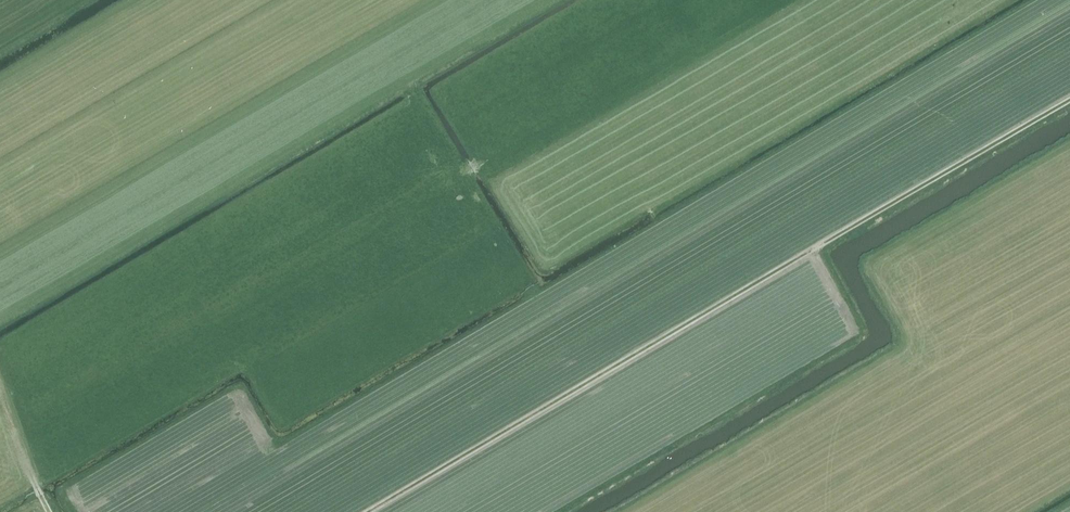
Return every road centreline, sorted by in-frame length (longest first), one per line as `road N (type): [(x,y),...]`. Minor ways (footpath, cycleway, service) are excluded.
road 1 (track): [(551,511),(842,343),(808,247),(1069,96)]

